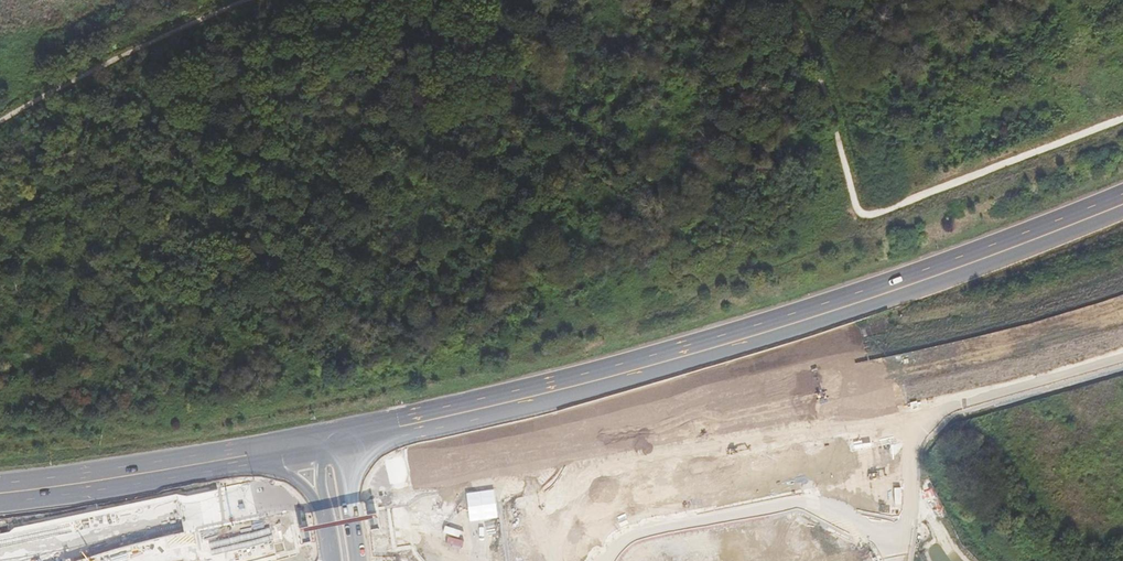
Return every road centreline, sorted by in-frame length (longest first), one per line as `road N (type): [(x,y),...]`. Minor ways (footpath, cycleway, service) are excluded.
road 1 (motorway): [(1122,192),(706,338),(529,387),(335,428)]
road 2 (motorway): [(339,445),(550,401),(710,355),(914,290),(1122,210)]
road 3 (primary): [(311,433),(130,468),(0,482)]
road 4 (primary): [(0,501),(268,460)]

